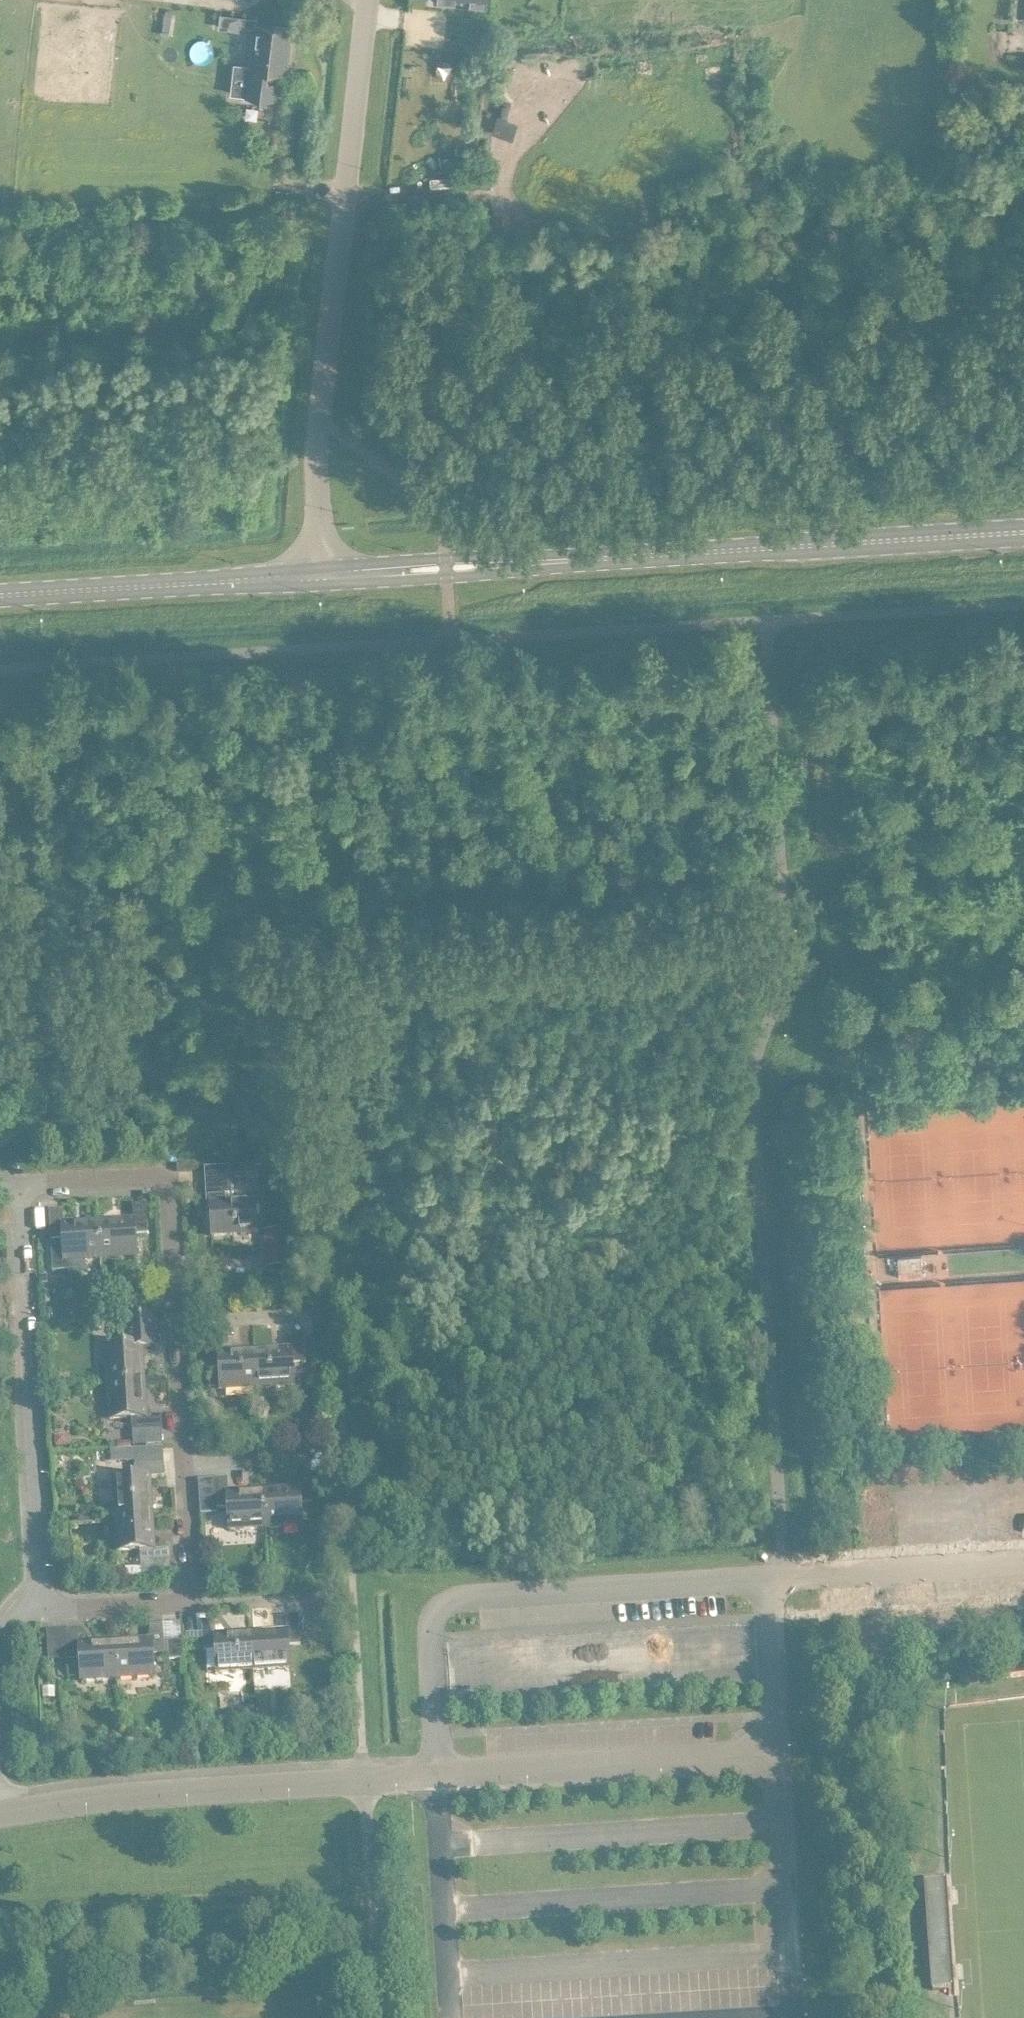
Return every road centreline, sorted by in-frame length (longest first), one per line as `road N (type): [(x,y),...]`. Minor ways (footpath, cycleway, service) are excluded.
road 1 (residential): [(319,573),(322,436),(371,0)]
road 2 (residential): [(777,1615),(773,1577),(449,1598),(432,1623),(440,1771)]
road 3 (residential): [(440,1771),(782,1753),(777,1615)]
road 4 (residential): [(0,1809),(118,1792),(440,1771)]
road 5 (residential): [(32,1598),(19,1181)]
road 6 (tertiary): [(320,595),(698,562)]
road 7 (tertiary): [(698,562),(319,573)]
road 8 (tertiary): [(698,562),(1023,542)]
road 9 (residential): [(19,1181),(161,1174),(179,1323)]
road 10 (tertiary): [(319,573),(51,601)]
road 11 (tertiary): [(51,601),(320,595)]
road 12 (residential): [(1023,1600),(777,1615)]
road 13 (residential): [(32,1598),(195,1599)]
road 14 (residential): [(179,1323),(185,1463)]
road 15 (residential): [(185,1463),(195,1599)]
road 16 (residential): [(185,1463),(318,1457)]
road 17 (residential): [(310,1314),(179,1323)]
road 18 (residential): [(195,1599),(317,1588)]

